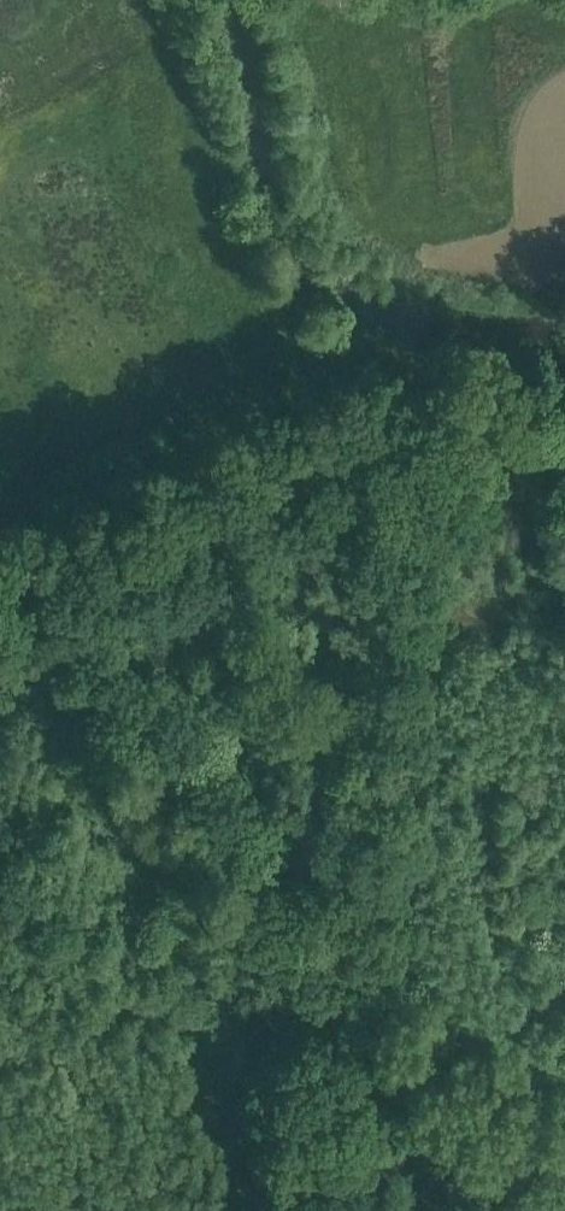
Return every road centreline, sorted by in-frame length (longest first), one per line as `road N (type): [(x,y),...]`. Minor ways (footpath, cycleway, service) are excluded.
road 1 (track): [(564,1206),(315,955),(7,563)]
road 2 (track): [(315,955),(403,401)]
road 3 (track): [(7,563),(403,401)]

